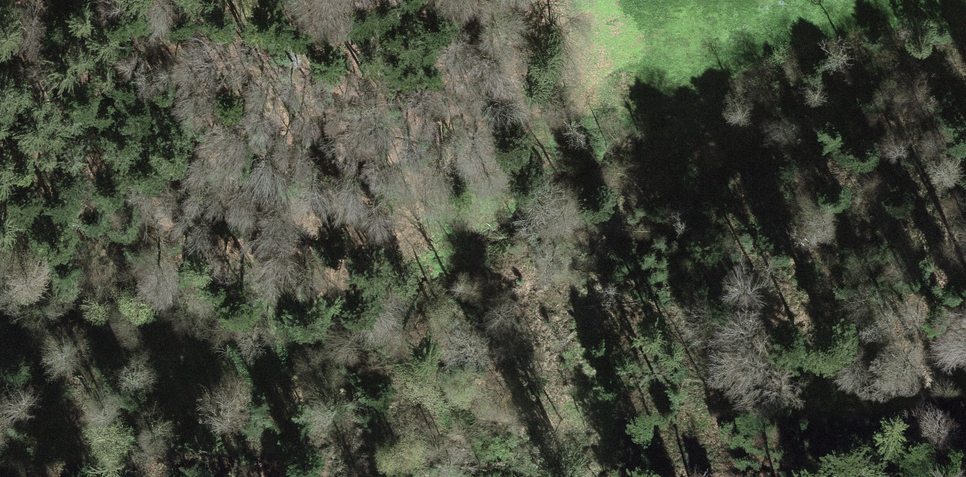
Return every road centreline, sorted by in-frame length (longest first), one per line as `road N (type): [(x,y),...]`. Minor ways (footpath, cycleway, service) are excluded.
road 1 (track): [(0,164),(86,225),(230,295),(310,316)]
road 2 (track): [(592,476),(616,426),(592,351),(593,320),(614,243),(659,151)]
road 3 (track): [(965,356),(910,428),(896,476)]

